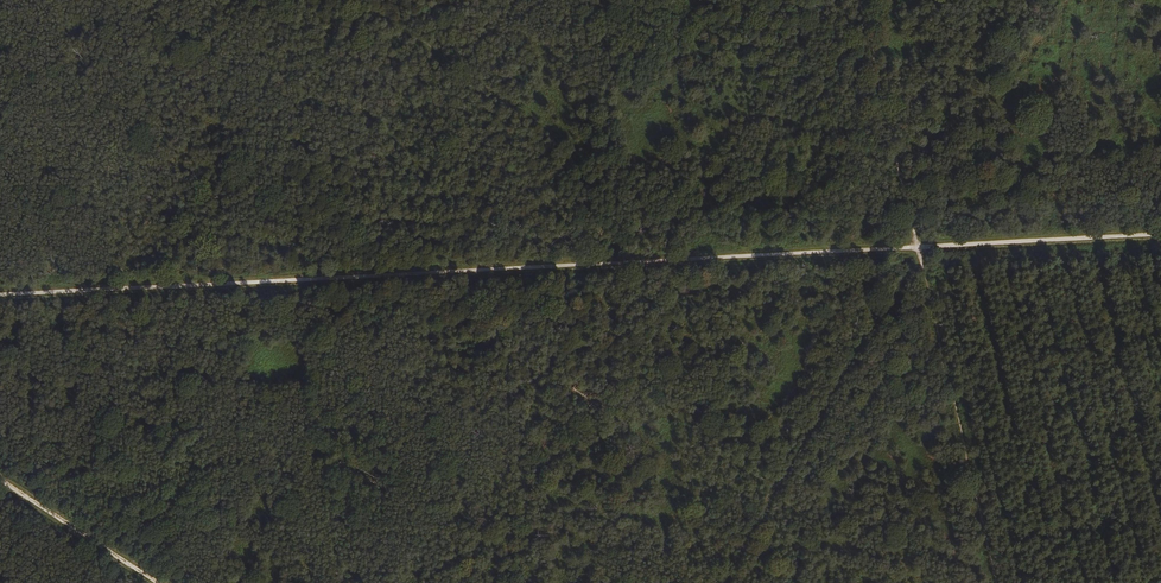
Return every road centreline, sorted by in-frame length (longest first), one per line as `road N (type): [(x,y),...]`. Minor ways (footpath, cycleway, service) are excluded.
road 1 (track): [(0,296),(587,266)]
road 2 (track): [(587,266),(919,248)]
road 3 (track): [(919,248),(862,0)]
road 4 (track): [(919,248),(1160,235)]
road 5 (track): [(150,582),(0,483)]

